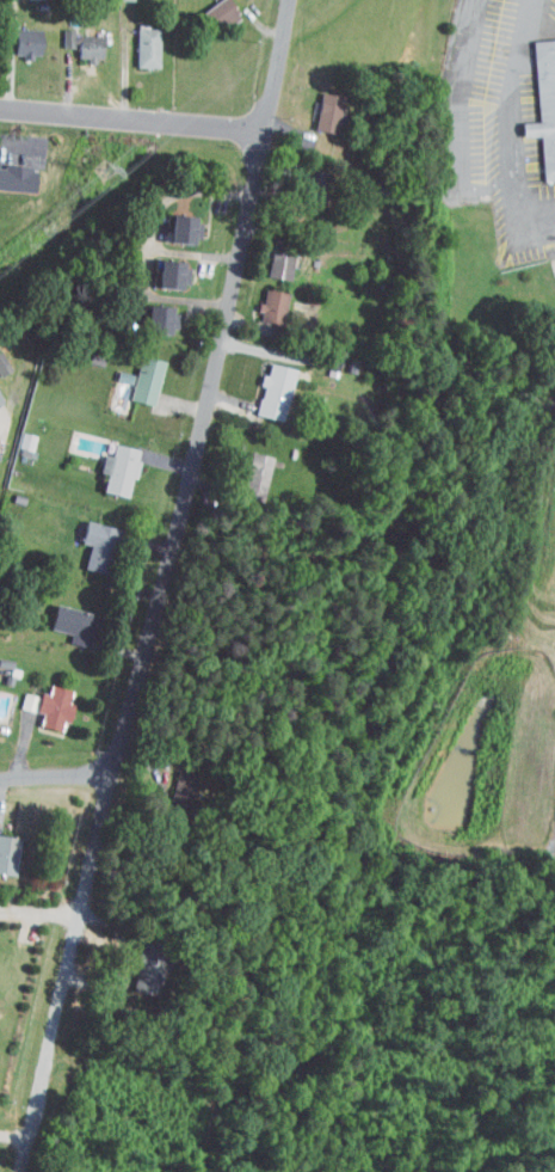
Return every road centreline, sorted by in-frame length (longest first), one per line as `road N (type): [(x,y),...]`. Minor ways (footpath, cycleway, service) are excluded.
road 1 (residential): [(295,0),(273,134),(45,1080)]
road 2 (residential): [(273,134),(0,111)]
road 3 (residential): [(122,780),(0,775)]

